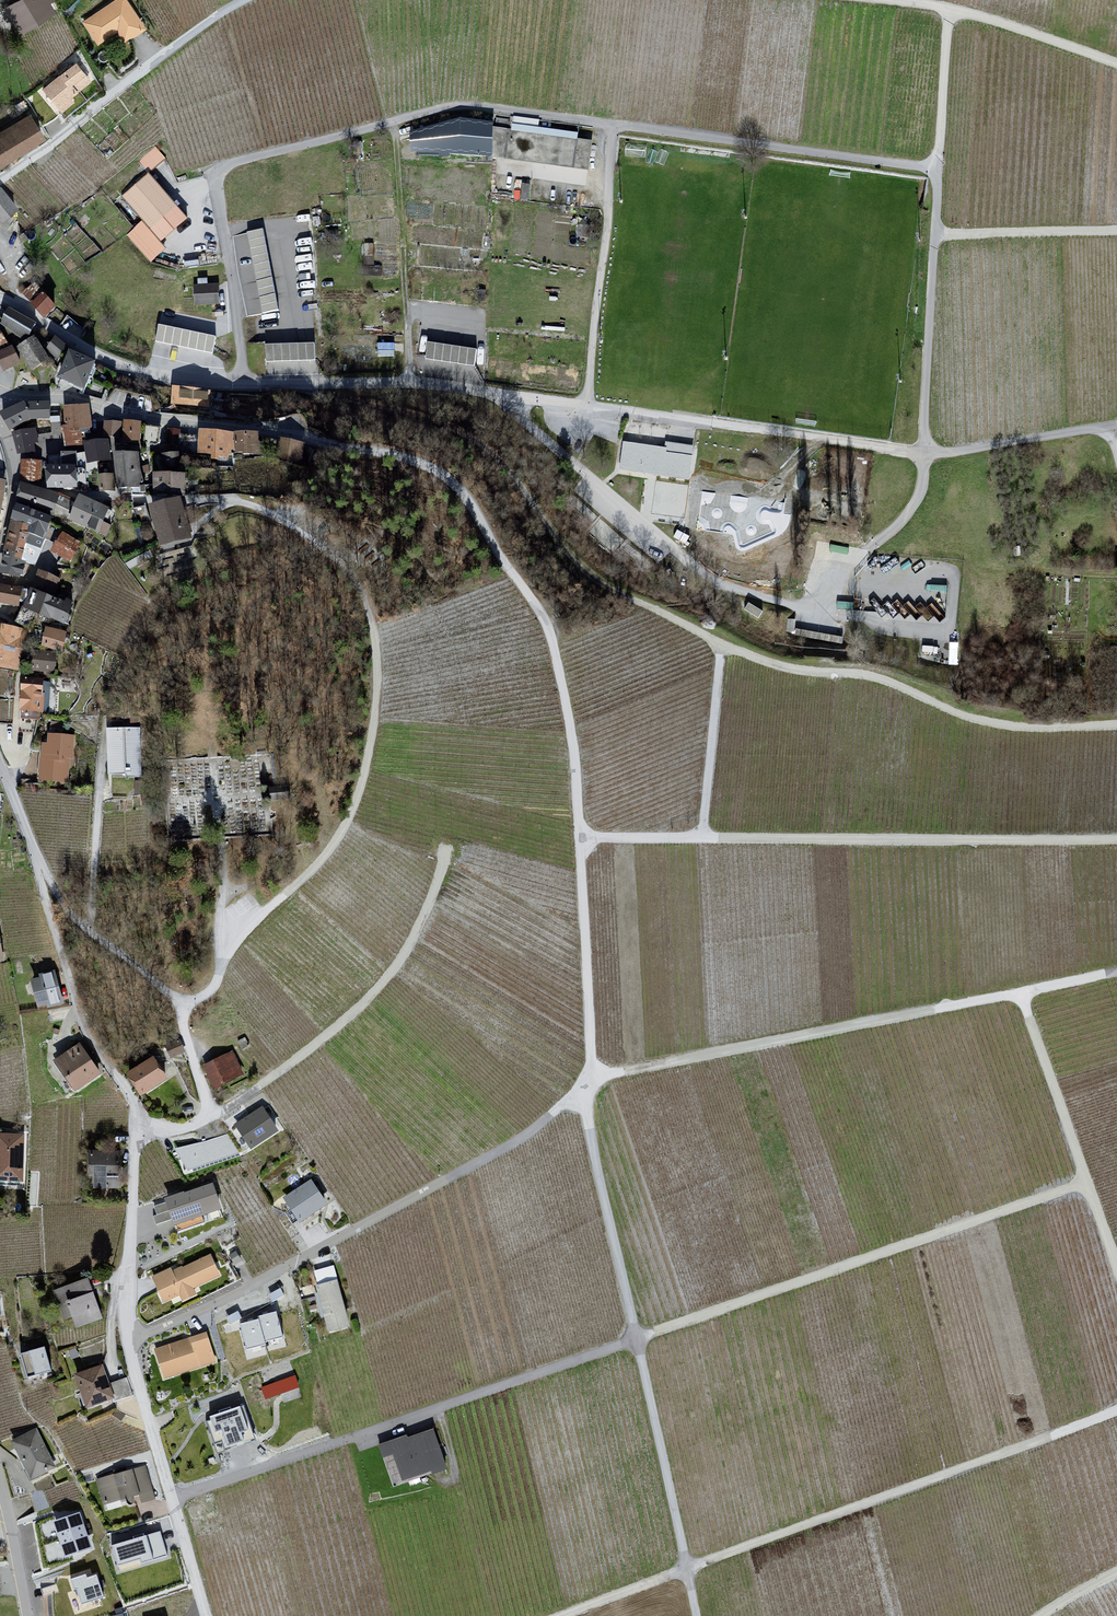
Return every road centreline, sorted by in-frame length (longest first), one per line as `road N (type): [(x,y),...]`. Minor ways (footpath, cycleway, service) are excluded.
road 1 (track): [(1087,1182),(173,1501)]
road 2 (track): [(1116,726),(1013,728),(961,717),(882,681),(784,672),(574,565),(517,479),(450,429),(321,384)]
road 3 (unclassified): [(337,444),(416,460),(453,482),(546,623),(569,721),(580,839),(591,1060),(583,1086)]
road 4 (unclassified): [(228,166),(466,105),(937,170)]
road 5 (unclassified): [(923,456),(407,385),(239,383)]
road 6 (track): [(1116,1405),(569,1615)]
road 7 (track): [(583,1086),(1116,973)]
road 8 (track): [(583,1086),(698,1615)]
road 9 (track): [(580,839),(1116,839)]
road 10 (unclassified): [(131,1339),(481,1163),(583,1086)]
road 11 (track): [(947,13),(923,456)]
road 12 (residential): [(0,773),(48,897),(85,1030),(130,1096),(135,1131)]
road 13 (residential): [(0,401),(60,398),(337,444)]
road 14 (track): [(263,1086),(386,982),(426,918),(447,862)]
road 15 (track): [(1116,1269),(1022,992)]
road 16 (unclassified): [(206,1615),(131,1339)]
road 17 (residential): [(0,299),(112,365),(192,383),(239,383)]
road 18 (track): [(1116,65),(876,0)]
road 19 (residential): [(239,383),(220,198),(228,166)]
road 20 (unclassified): [(210,1119),(180,1008),(207,999),(236,937)]
road 21 (residential): [(135,1131),(131,1339)]
road 22 (track): [(702,839),(720,644)]
road 23 (track): [(1116,427),(923,456)]
road 24 (track): [(934,242),(1116,233)]
road 25 (residential): [(0,422),(15,481),(0,559)]
road 26 (residential): [(26,1615),(0,1481)]

